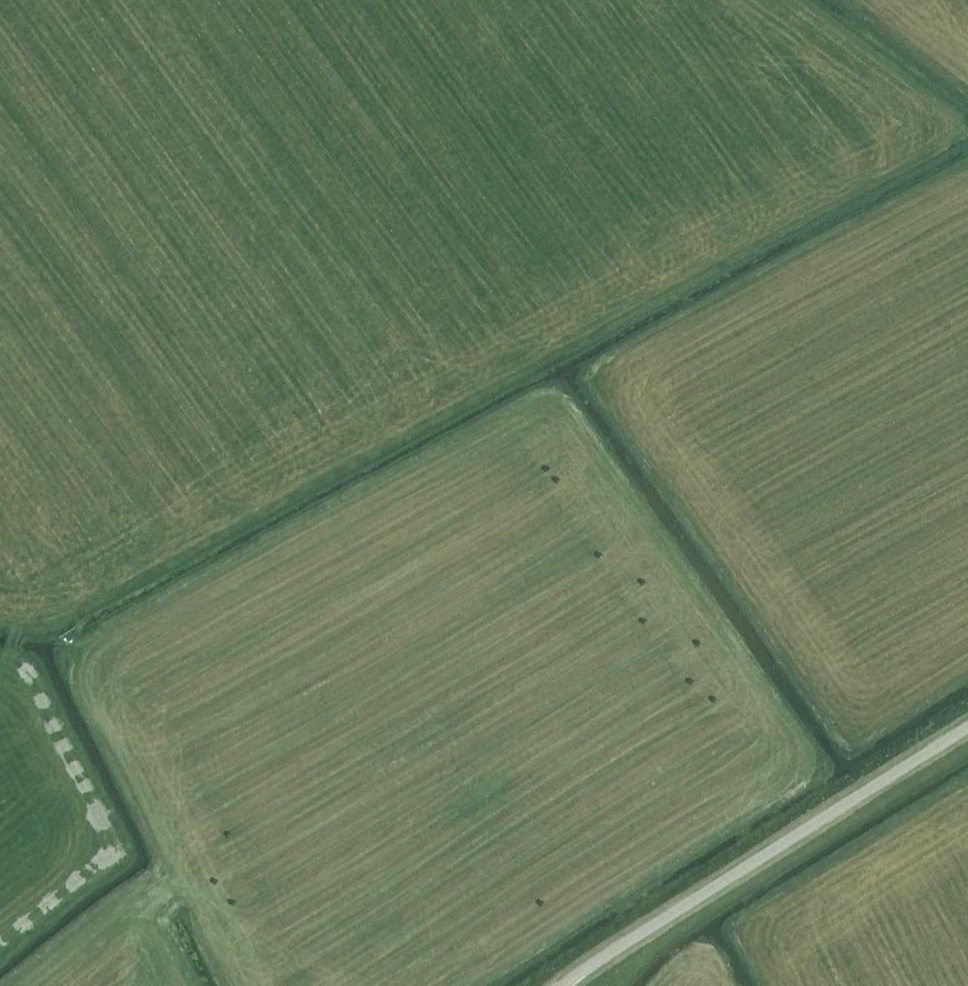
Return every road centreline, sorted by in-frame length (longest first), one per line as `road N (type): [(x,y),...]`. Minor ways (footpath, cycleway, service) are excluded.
road 1 (unclassified): [(566,985),(967,729)]

